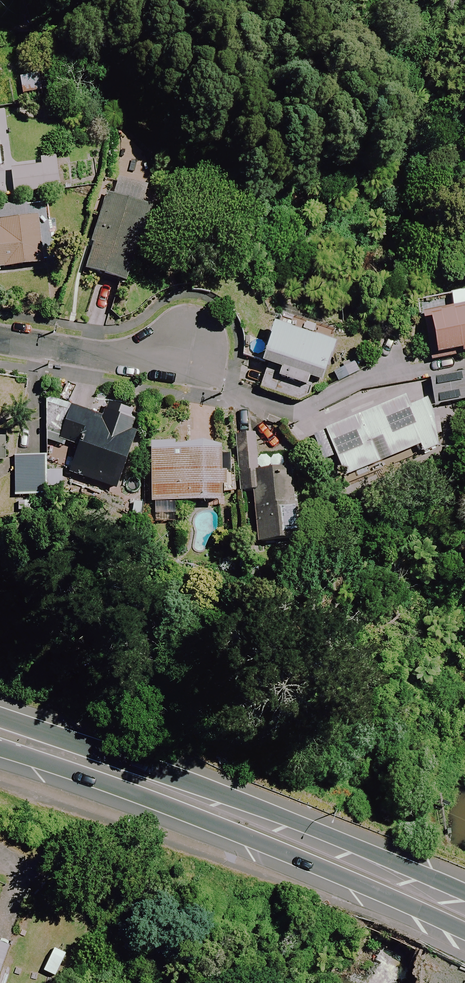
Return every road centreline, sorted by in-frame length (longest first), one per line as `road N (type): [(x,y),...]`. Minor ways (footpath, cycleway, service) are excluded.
road 1 (trunk): [(464,941),(244,845),(0,756)]
road 2 (trunk): [(0,721),(357,849),(464,896)]
road 3 (residential): [(0,338),(126,361),(188,355)]

